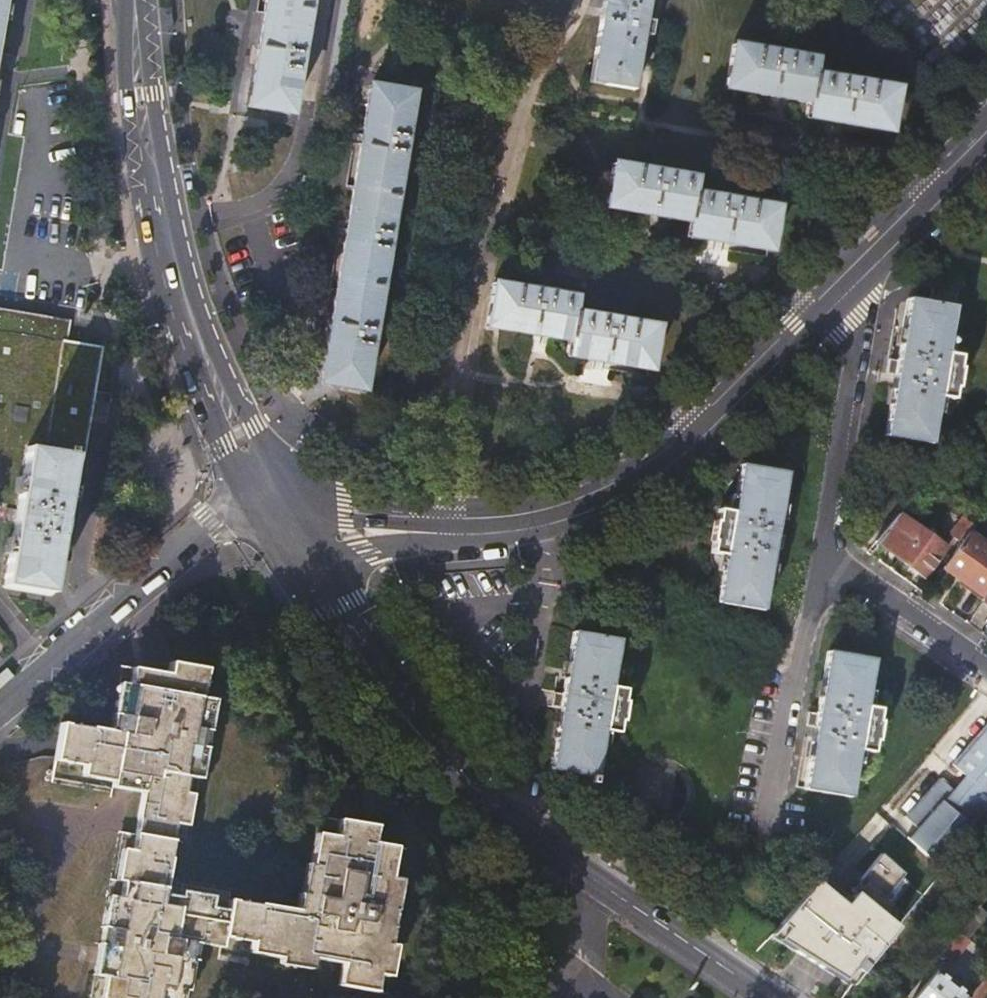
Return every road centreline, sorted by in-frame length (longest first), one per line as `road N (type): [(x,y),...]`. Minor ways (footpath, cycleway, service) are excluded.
road 1 (residential): [(986,117),(638,456),(580,486),(514,505),(446,508),(345,496),(300,521)]
road 2 (secondary): [(300,521),(334,532),(471,535),(546,525),(599,505),(684,454),(869,271)]
road 3 (secondary): [(300,521),(240,406),(193,290),(138,0)]
road 4 (secondary): [(131,0),(124,42),(131,125),(160,263),(197,385),(254,512)]
road 5 (secondary): [(772,997),(533,836),(471,783)]
road 6 (secondary): [(254,512),(344,659),(419,746),(471,783)]
road 7 (tertiary): [(254,512),(211,523),(0,705)]
road 8 (secondary): [(471,783),(368,638),(300,521)]
road 9 (residential): [(787,935),(986,702)]
road 10 (residential): [(822,554),(762,840)]
road 11 (residential): [(869,271),(822,554)]
road 12 (residential): [(822,554),(986,666)]
road 13 (secondary): [(869,271),(986,155)]

